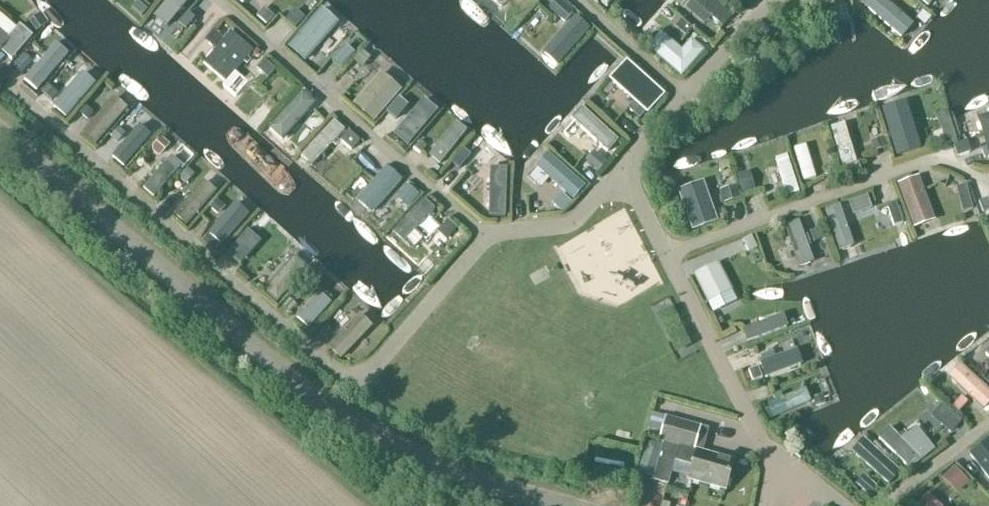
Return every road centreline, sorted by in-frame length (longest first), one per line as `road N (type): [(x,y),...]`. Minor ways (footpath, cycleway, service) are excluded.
road 1 (tertiary): [(563,505),(449,470),(337,412),(0,133)]

